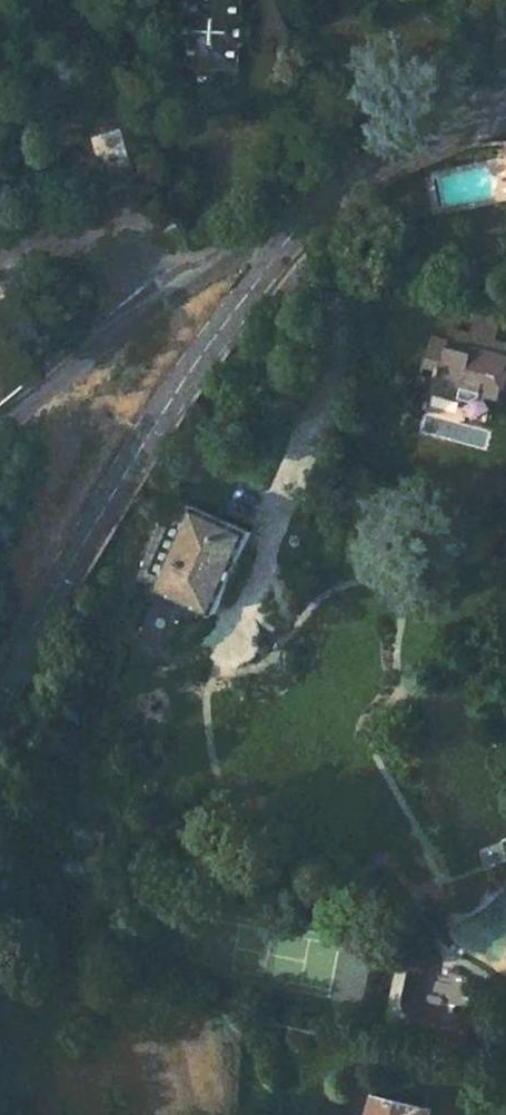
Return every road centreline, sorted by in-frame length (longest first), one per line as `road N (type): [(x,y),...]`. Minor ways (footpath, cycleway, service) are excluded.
road 1 (residential): [(281,248),(164,411),(18,648),(0,691)]
road 2 (residential): [(505,116),(408,145),(309,213),(281,248)]
road 3 (residential): [(170,296),(0,417)]
road 4 (residential): [(0,247),(69,234),(138,266),(170,296)]
road 5 (residential): [(281,248),(252,245),(170,296)]

